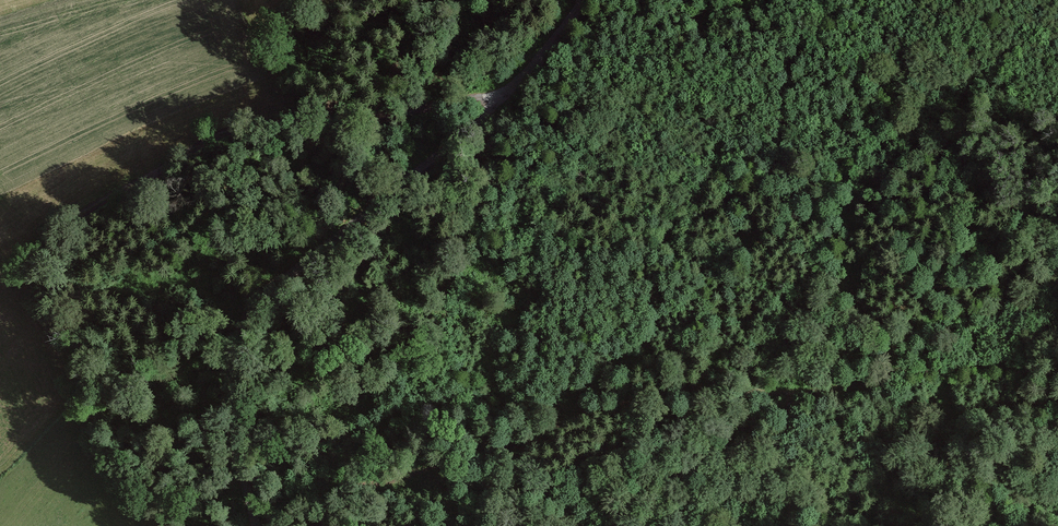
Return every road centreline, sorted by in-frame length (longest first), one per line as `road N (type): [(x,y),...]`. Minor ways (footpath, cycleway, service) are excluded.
road 1 (track): [(316,525),(338,494),(508,448),(628,396),(797,392),(942,367),(1057,377)]
road 2 (unclassified): [(583,0),(535,66),(464,135),(281,282),(238,329),(227,406),(256,525)]
road 3 (track): [(502,98),(218,135),(78,217),(28,259)]
road 4 (track): [(1057,225),(988,188),(873,81),(770,0)]

